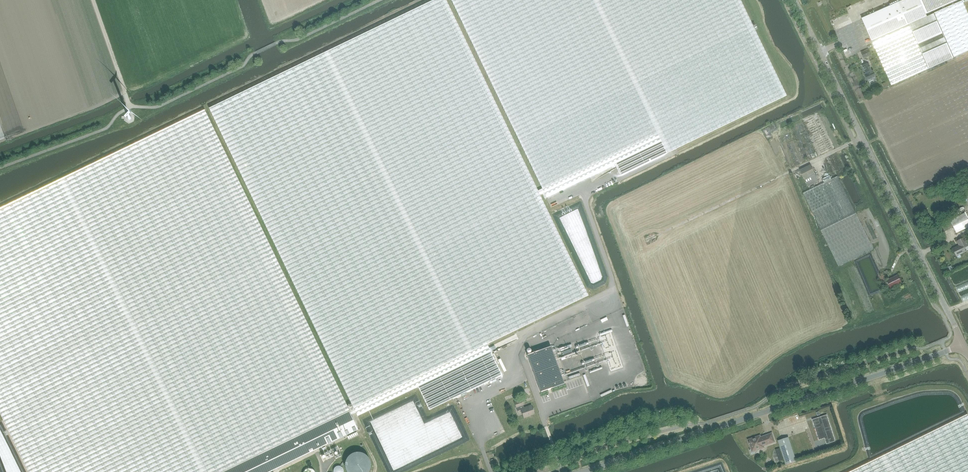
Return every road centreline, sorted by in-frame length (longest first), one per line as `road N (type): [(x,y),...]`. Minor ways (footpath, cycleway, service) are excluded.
road 1 (unclassified): [(583,471),(963,345)]
road 2 (unclassified): [(963,345),(795,0)]

